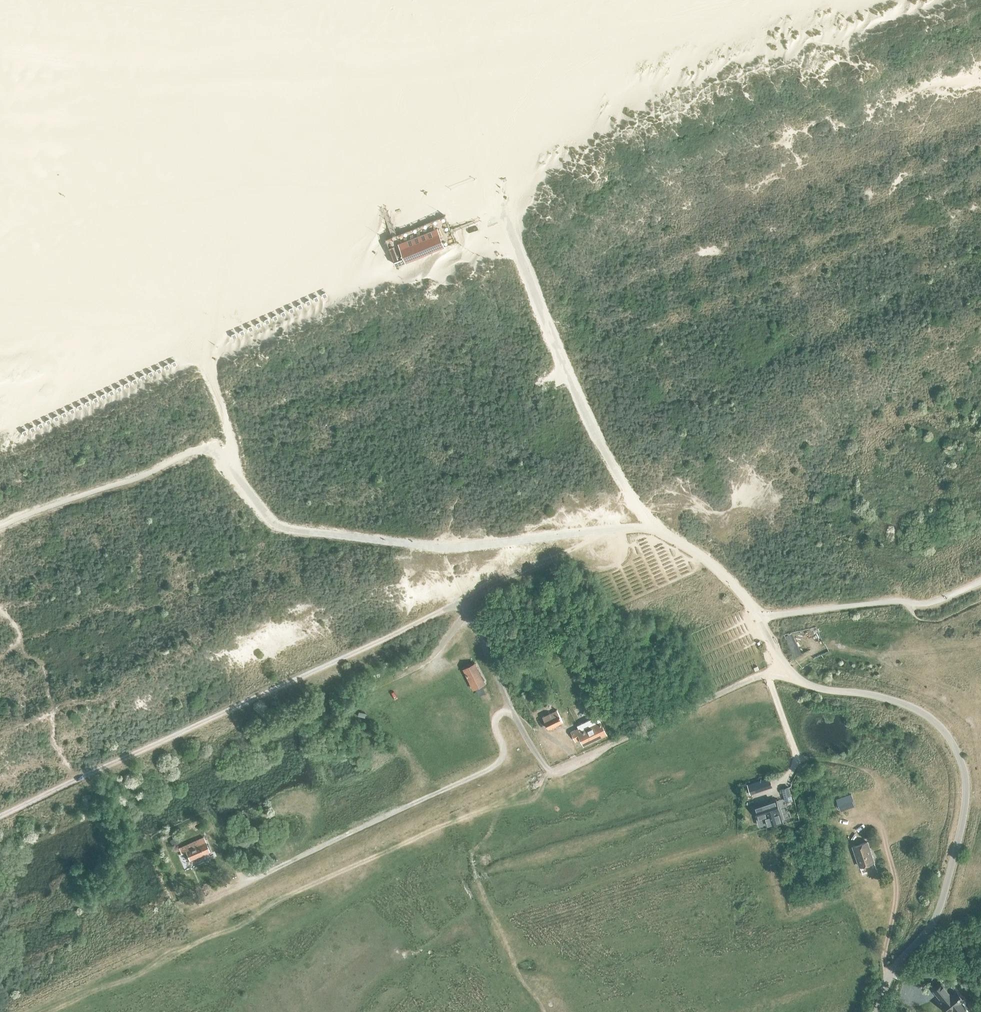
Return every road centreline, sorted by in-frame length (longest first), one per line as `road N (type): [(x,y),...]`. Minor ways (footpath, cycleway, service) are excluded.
road 1 (unclassified): [(872,1011),(881,985),(936,916),(964,818),(963,768),(945,733),(921,713),(804,682),(783,661)]
road 2 (unclassified): [(783,661),(551,774),(540,761)]

